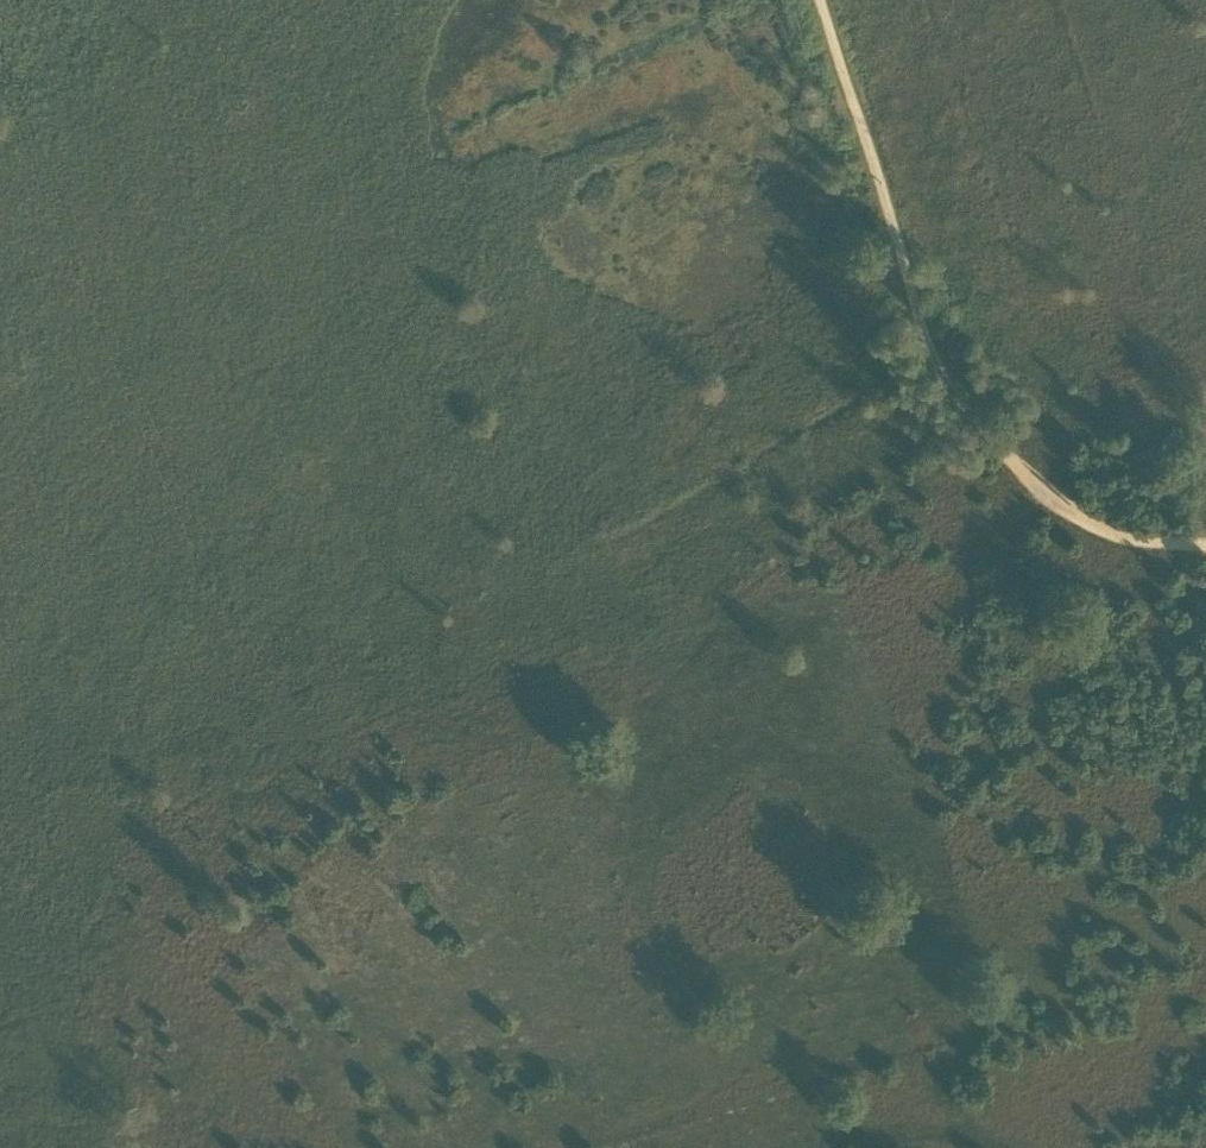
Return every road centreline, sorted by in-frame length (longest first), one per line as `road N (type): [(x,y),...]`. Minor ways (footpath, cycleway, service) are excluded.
road 1 (track): [(1205,543),(1136,540),(1086,523),(995,454),(939,370),(818,0)]

